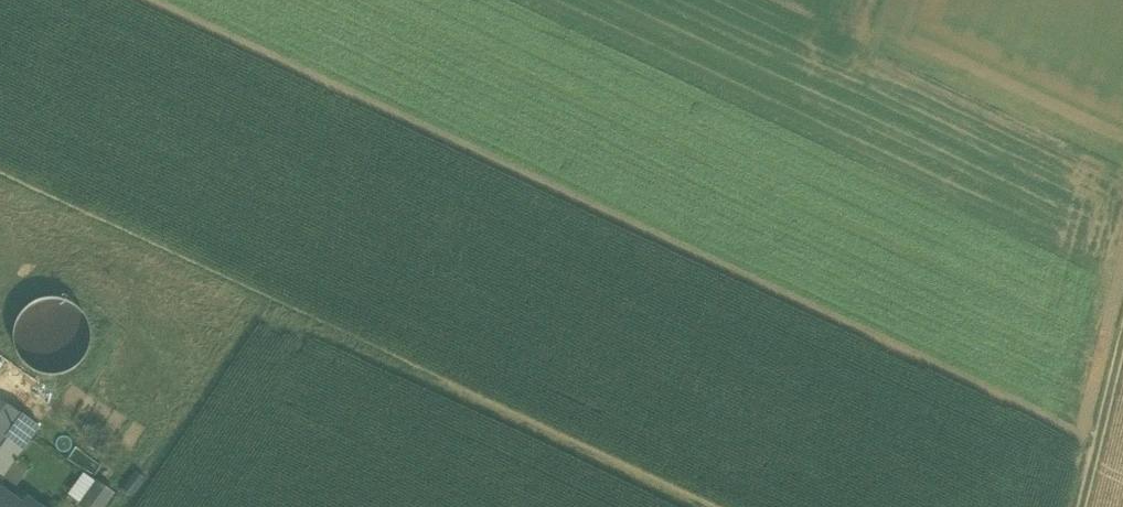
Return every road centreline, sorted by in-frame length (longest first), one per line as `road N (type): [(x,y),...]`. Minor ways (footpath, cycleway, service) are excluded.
road 1 (track): [(1122,317),(1077,506)]

